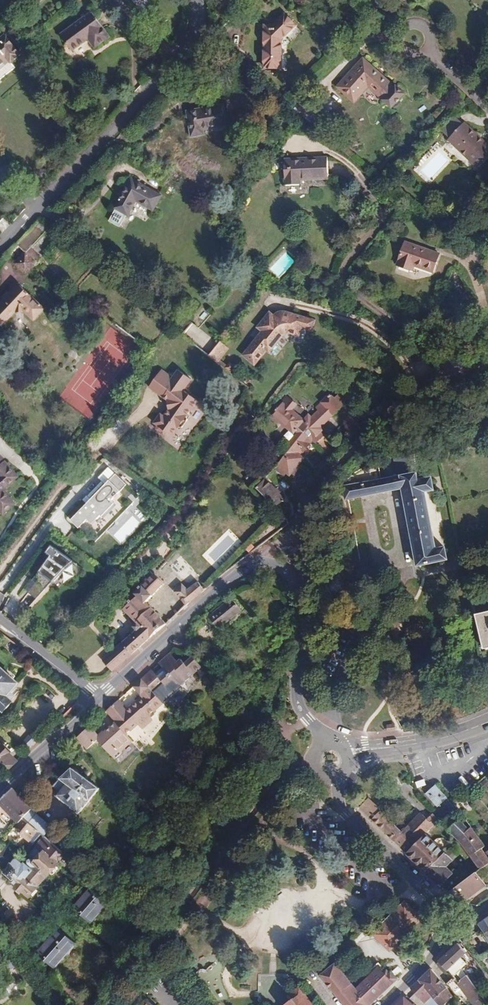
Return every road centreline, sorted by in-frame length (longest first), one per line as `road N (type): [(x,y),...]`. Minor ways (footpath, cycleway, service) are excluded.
road 1 (residential): [(0,249),(181,58),(196,32),(198,1)]
road 2 (residential): [(281,566),(361,442),(487,376)]
road 3 (tertiary): [(281,566),(253,565),(233,579),(99,698)]
road 4 (tertiary): [(325,740),(299,706),(300,603),(281,566)]
road 5 (tertiary): [(443,905),(346,813),(336,778)]
road 6 (tertiary): [(487,722),(417,744),(348,752)]
road 7 (tertiary): [(99,698),(0,789)]
road 8 (residential): [(99,698),(0,620)]
road 9 (tertiary): [(384,1004),(429,956),(443,905)]

